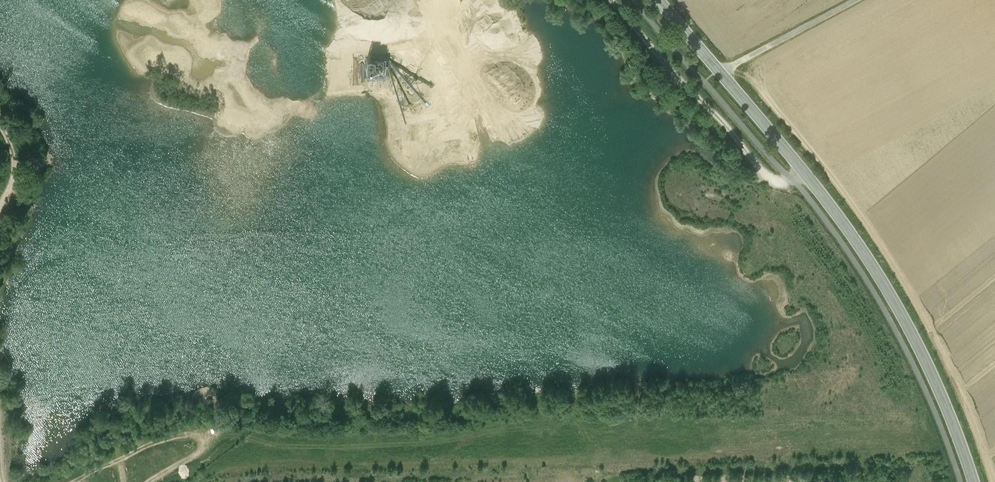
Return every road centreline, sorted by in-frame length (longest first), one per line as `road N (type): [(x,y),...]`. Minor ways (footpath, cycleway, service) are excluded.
road 1 (tertiary): [(657,0),(802,170),(878,276),(927,365),(973,481)]
road 2 (track): [(613,0),(773,180),(802,170)]
road 3 (track): [(150,481),(206,442),(186,435),(150,443),(75,481)]
road 4 (track): [(719,72),(856,0)]

